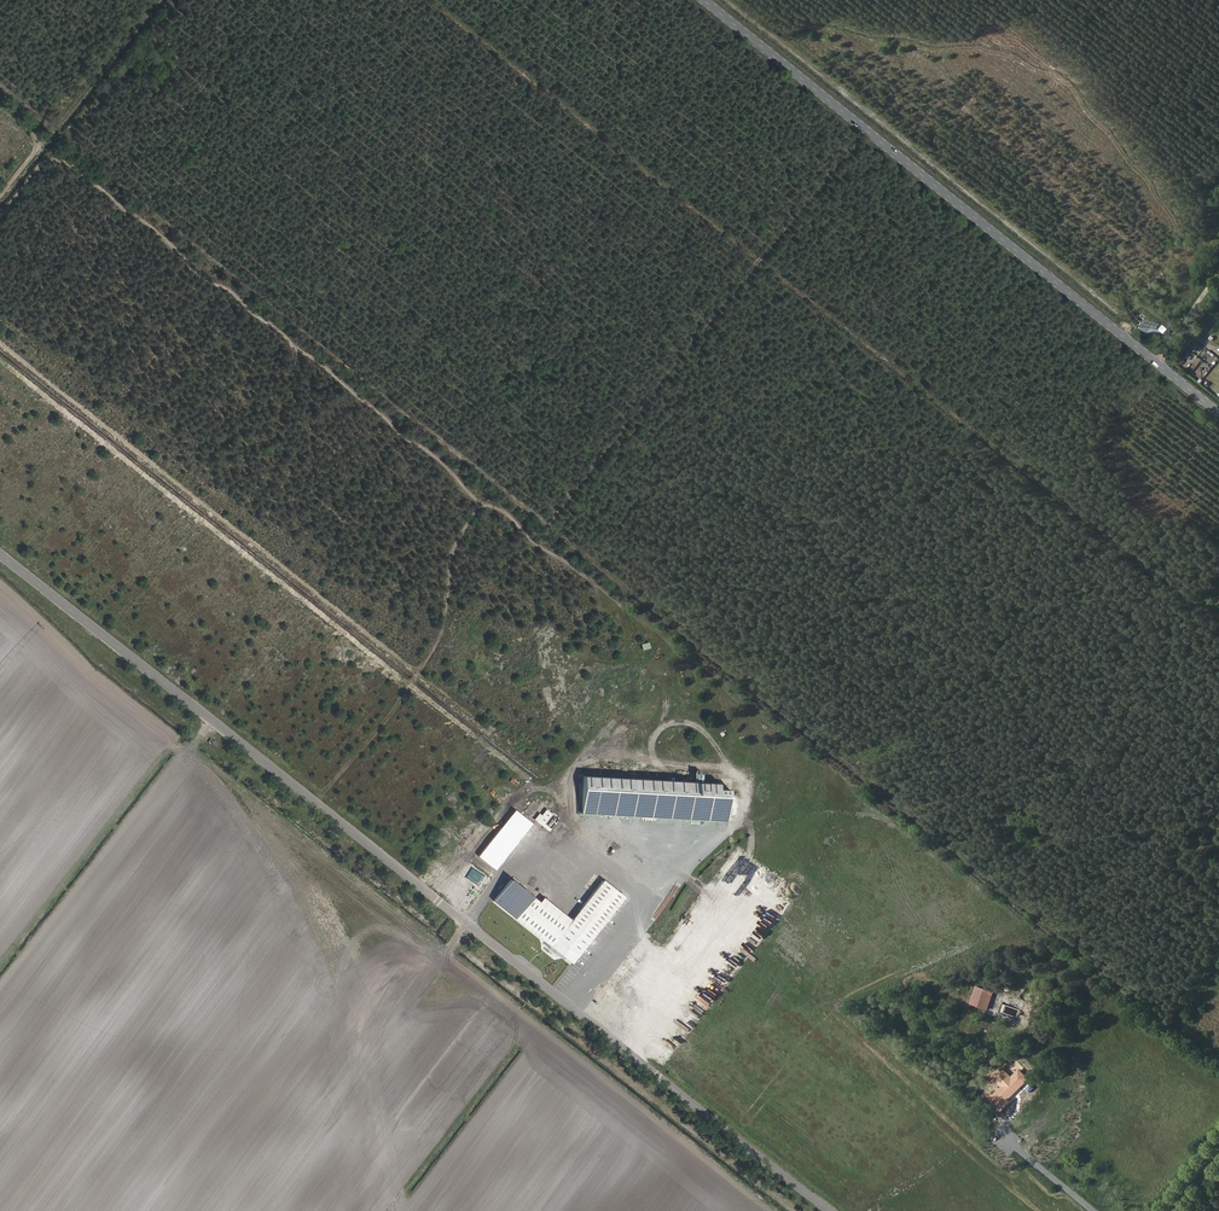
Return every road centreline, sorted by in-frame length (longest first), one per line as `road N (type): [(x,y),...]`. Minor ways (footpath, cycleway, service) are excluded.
road 1 (secondary): [(704,0),(1218,412)]

